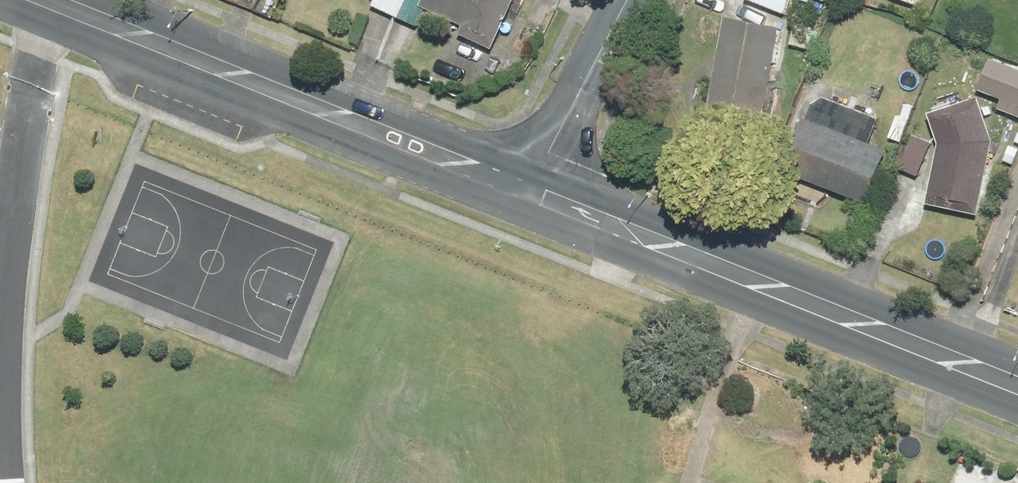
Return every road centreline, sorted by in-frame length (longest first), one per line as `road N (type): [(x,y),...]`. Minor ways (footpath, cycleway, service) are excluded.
road 1 (secondary): [(537,187),(1017,376)]
road 2 (secondary): [(47,0),(328,107)]
road 3 (residential): [(630,0),(537,187)]
road 4 (secondary): [(491,169),(402,154),(328,107)]
road 5 (secondary): [(328,107),(412,125),(491,169)]

